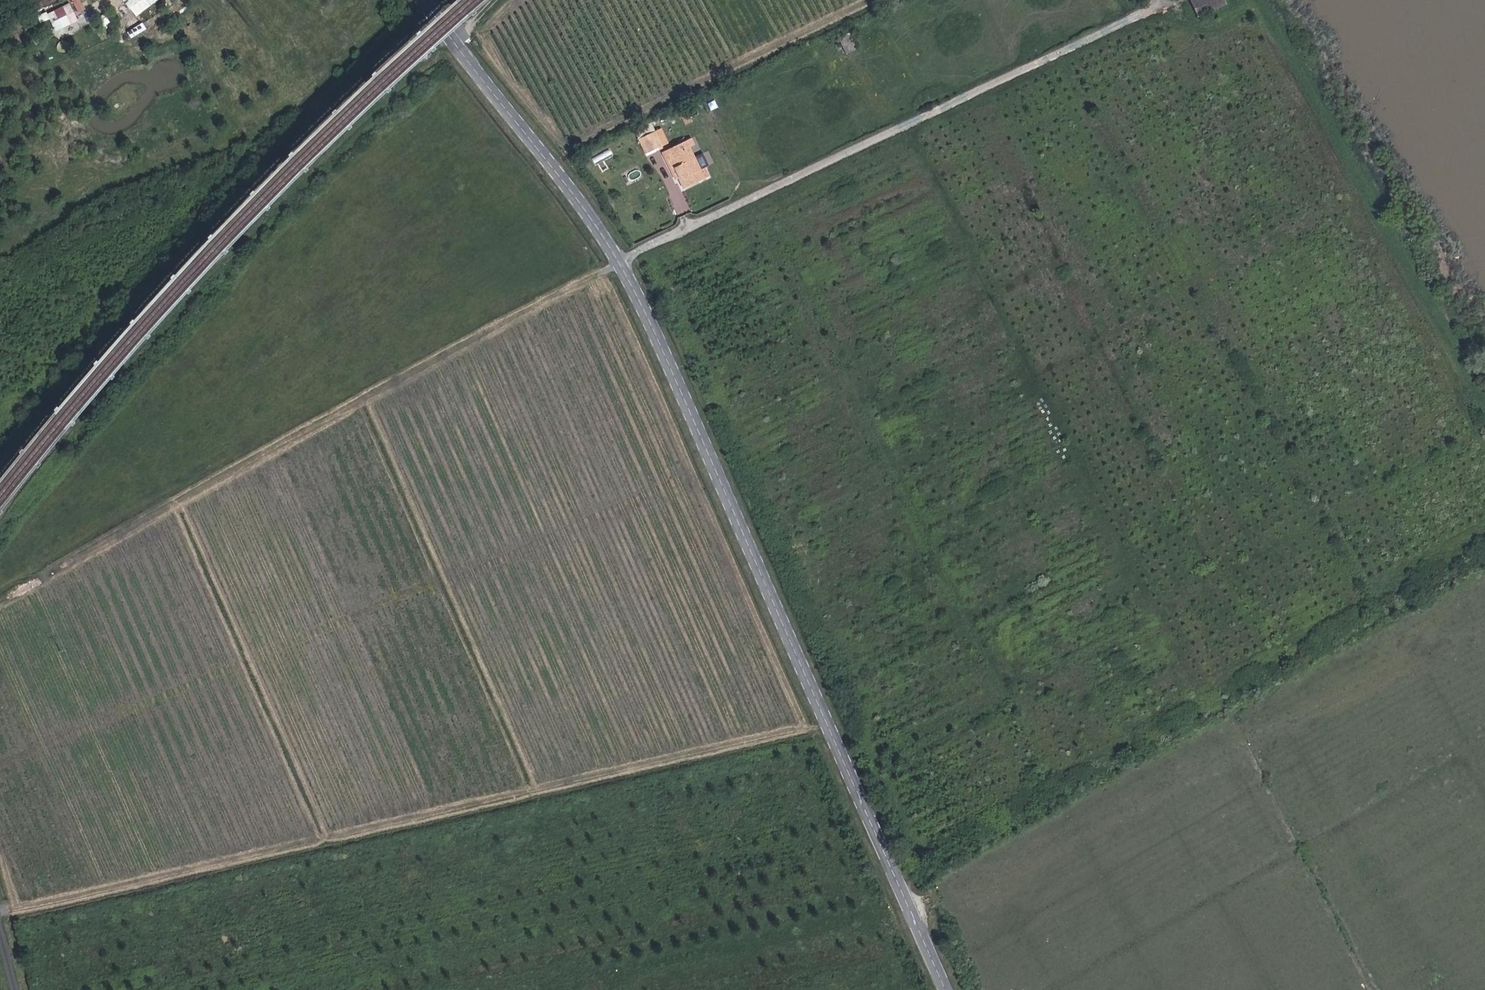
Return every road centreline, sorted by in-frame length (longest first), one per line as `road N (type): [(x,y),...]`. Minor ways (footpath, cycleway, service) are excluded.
road 1 (track): [(0,605),(573,285),(1160,0)]
road 2 (tertiary): [(423,0),(623,264),(947,989)]

